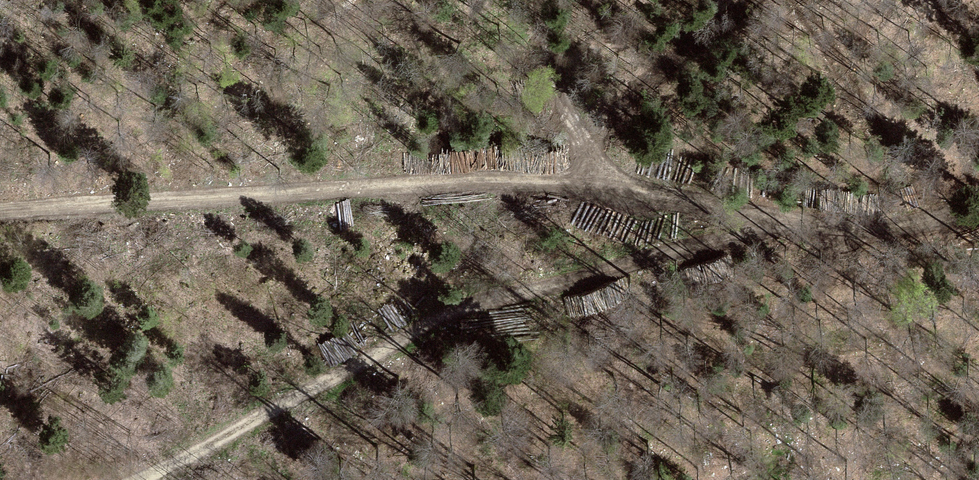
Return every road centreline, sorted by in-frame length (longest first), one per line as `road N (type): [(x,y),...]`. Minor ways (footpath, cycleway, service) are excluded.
road 1 (track): [(978,206),(862,231),(547,180),(0,213)]
road 2 (track): [(788,218),(487,302),(139,479)]
road 3 (track): [(606,185),(570,119),(538,0)]

